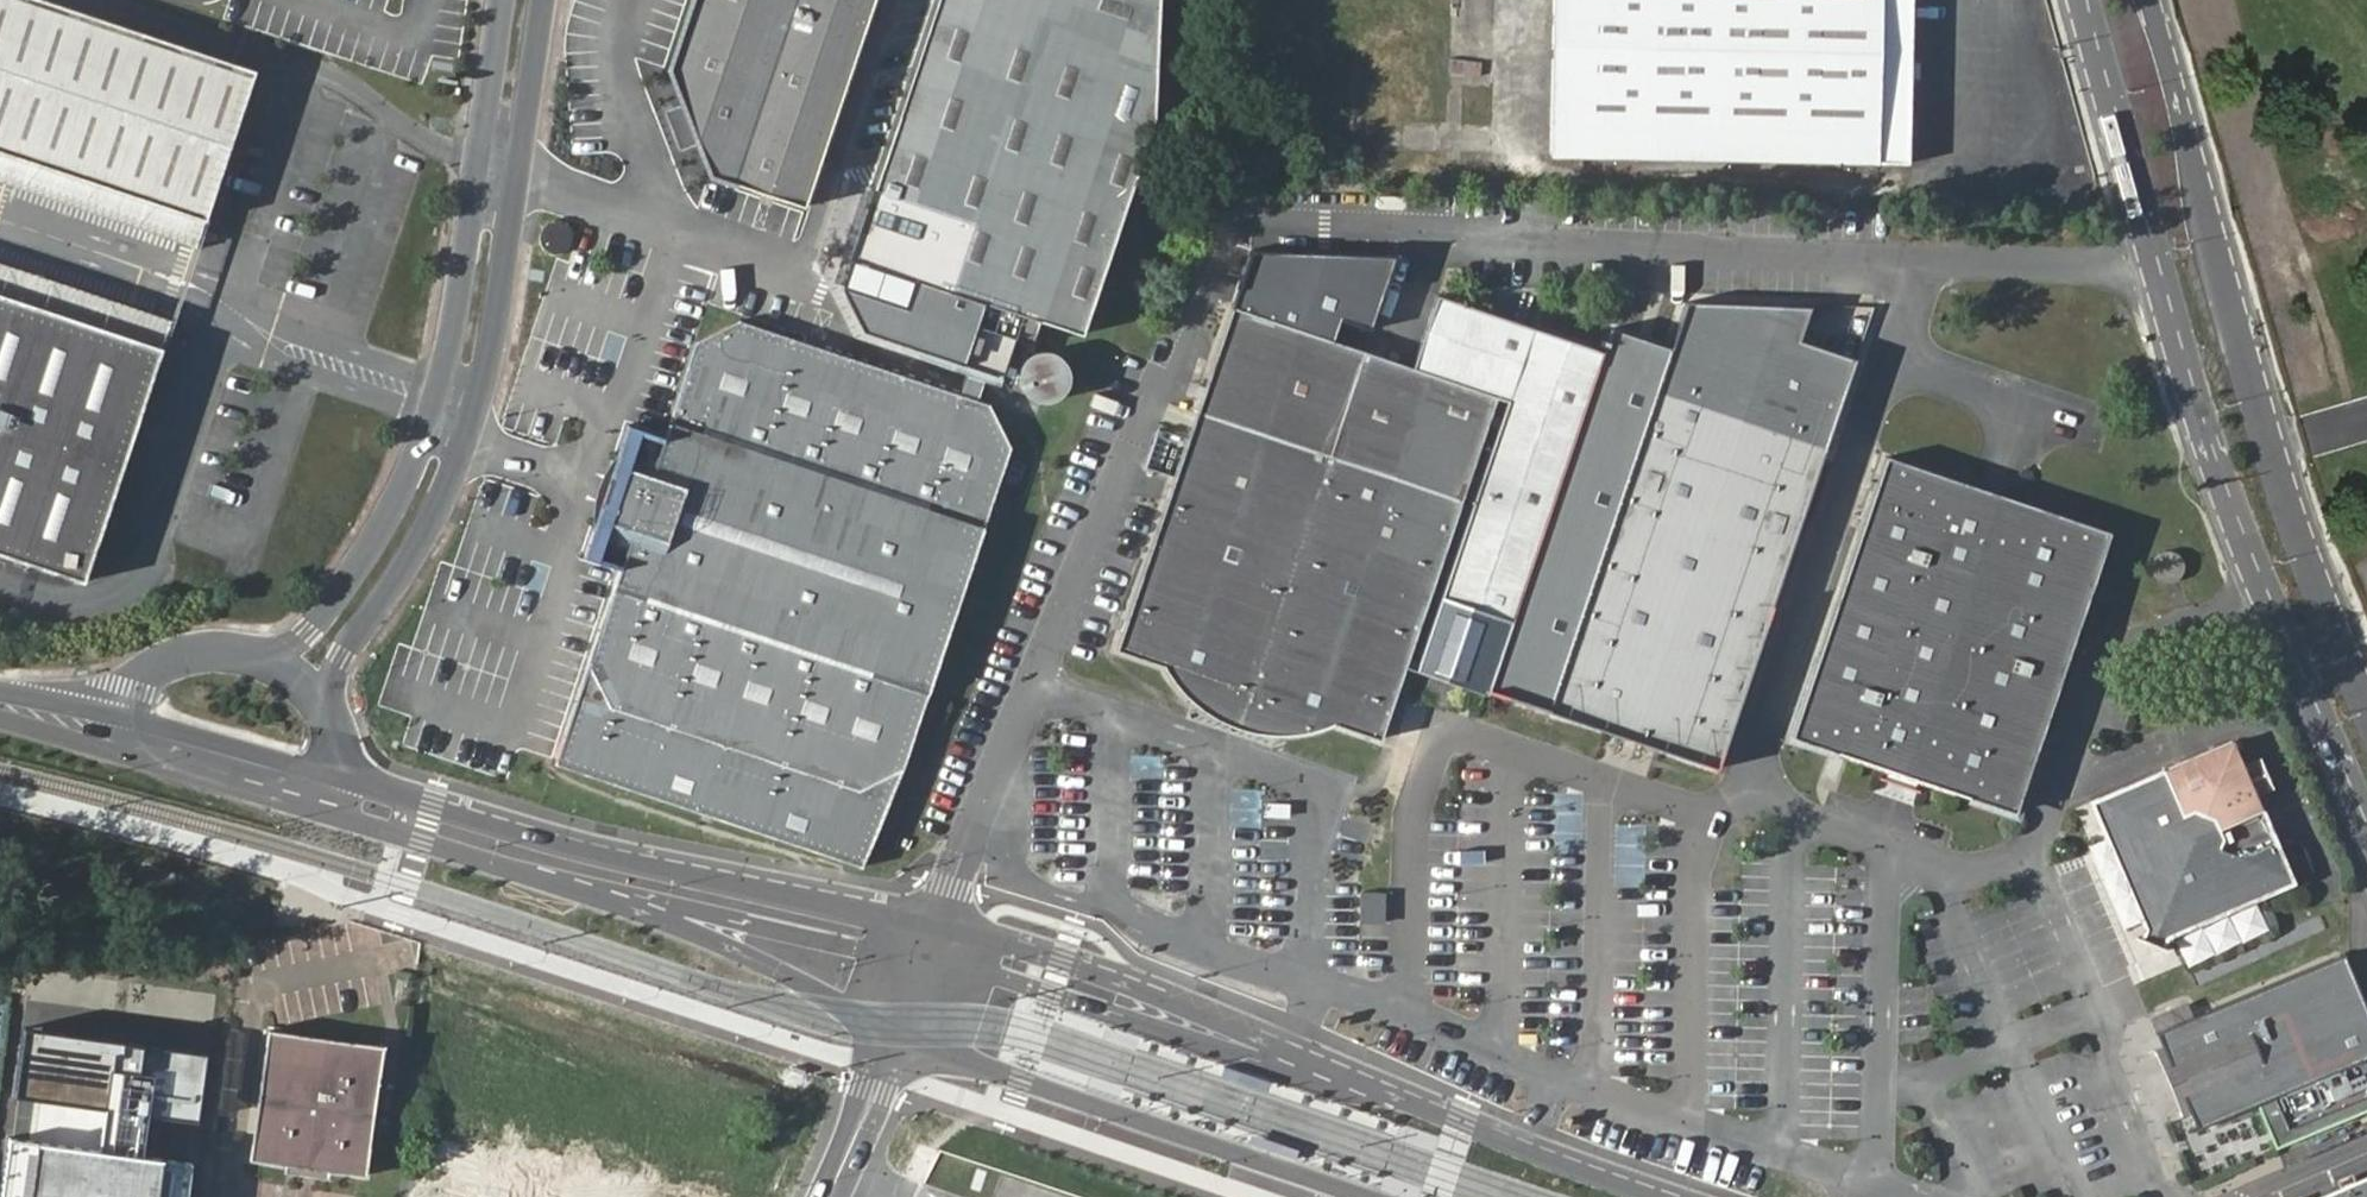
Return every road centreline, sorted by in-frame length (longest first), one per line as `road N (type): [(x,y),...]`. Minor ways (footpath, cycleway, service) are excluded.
road 1 (tertiary): [(2090,0),(2202,404),(2259,563),(2366,816)]
road 2 (tertiary): [(2366,703),(2304,552),(2252,395),(2157,23)]
road 3 (tertiary): [(938,926),(593,854),(339,777)]
road 4 (unclassified): [(1386,1092),(1256,1062),(999,975),(956,984),(907,1014)]
road 5 (tertiary): [(899,1034),(1366,1196)]
road 6 (tertiary): [(1386,1092),(1062,960),(938,926)]
road 7 (residential): [(476,405),(498,319),(546,0)]
road 8 (residential): [(502,0),(436,394)]
road 9 (unclassified): [(584,891),(669,901),(855,947),(938,926)]
road 10 (tertiary): [(584,891),(743,953),(899,1034)]
road 11 (tertiary): [(275,798),(584,891)]
road 12 (residential): [(338,720),(340,656),(409,560),(468,437)]
road 13 (residential): [(430,423),(407,484),(329,609),(293,644),(259,655)]
road 14 (tertiary): [(1655,1196),(1386,1092)]
road 15 (tertiary): [(339,777),(121,718)]
road 16 (unclassified): [(899,1034),(827,1196)]
road 17 (residential): [(259,655),(215,649),(171,658),(132,689),(121,718)]
road 18 (tertiary): [(0,715),(149,761)]
road 19 (tertiary): [(149,761),(275,798)]
road 20 (tertiary): [(121,718),(0,697)]

